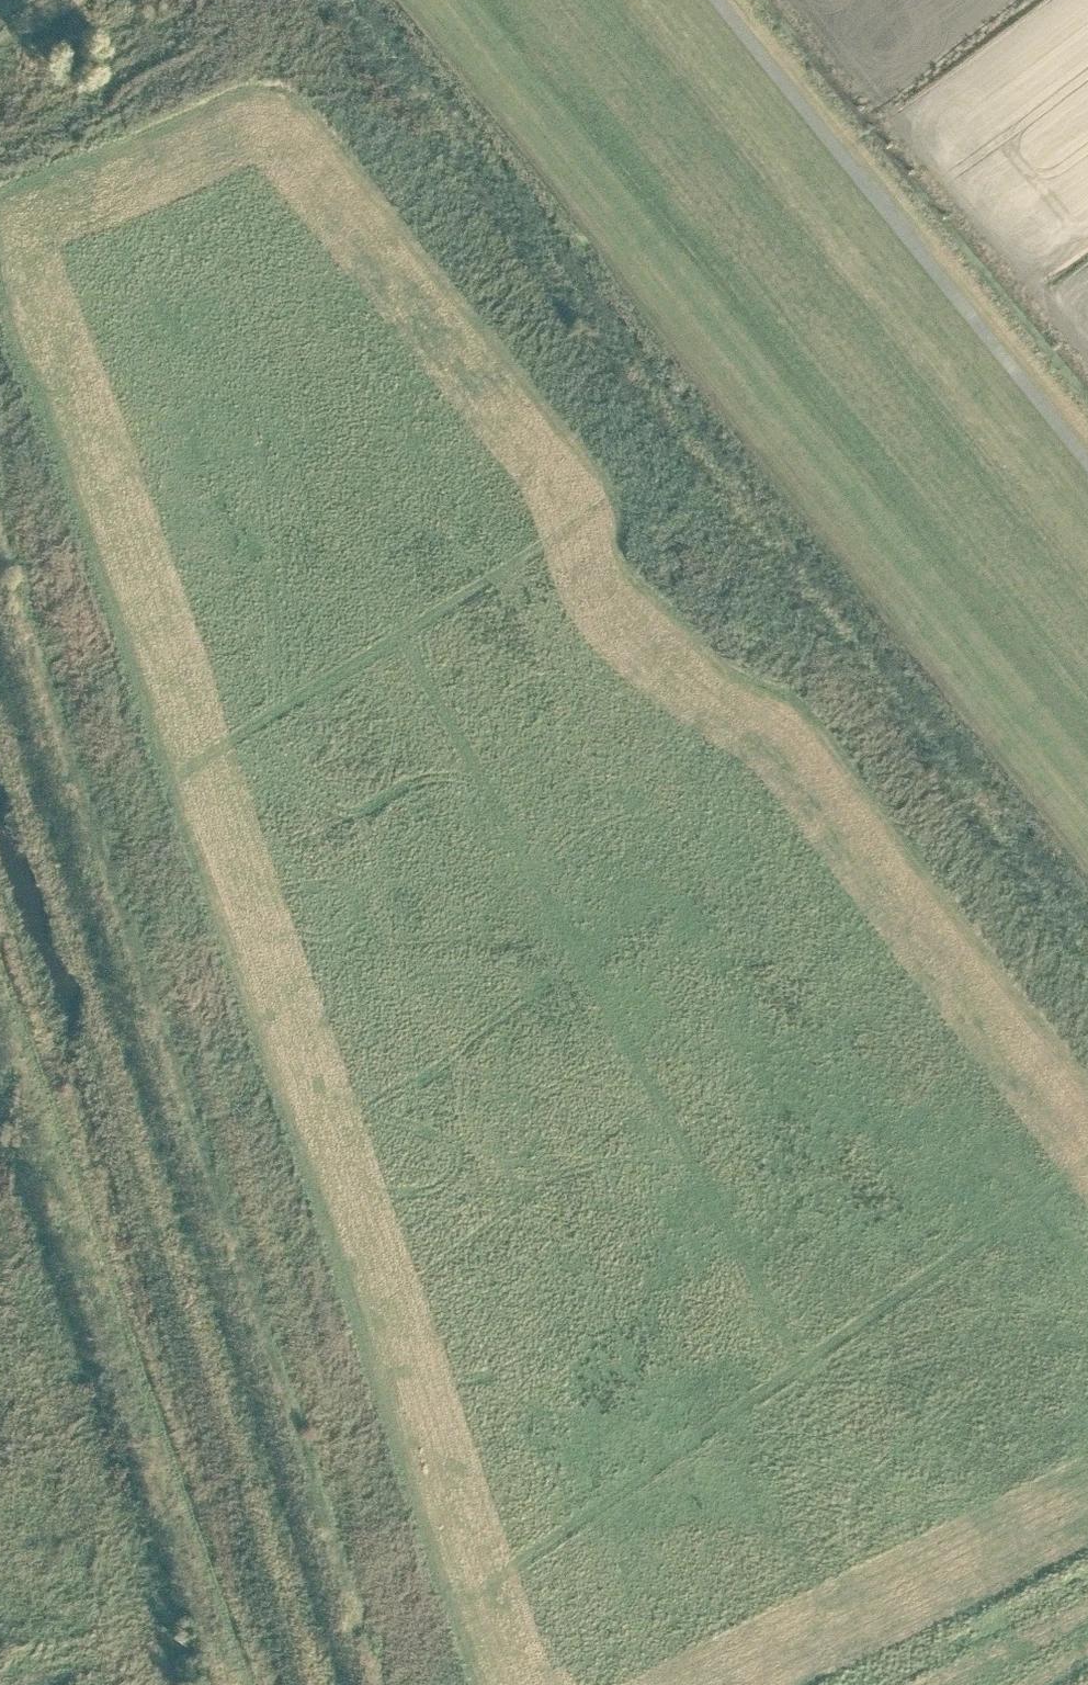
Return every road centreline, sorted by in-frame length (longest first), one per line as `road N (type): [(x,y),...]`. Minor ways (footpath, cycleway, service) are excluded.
road 1 (track): [(0,942),(251,1684)]
road 2 (track): [(1087,458),(718,0)]

